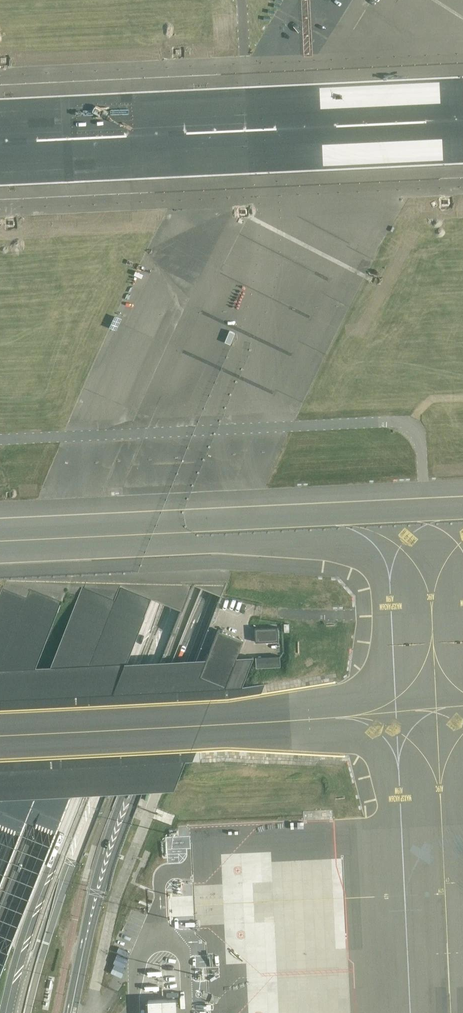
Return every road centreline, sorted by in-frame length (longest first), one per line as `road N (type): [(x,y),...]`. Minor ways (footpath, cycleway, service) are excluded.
road 1 (tertiary): [(460,0),(328,223),(236,411),(43,887),(7,1012)]
road 2 (motorway): [(0,930),(227,385),(308,216),(436,0)]
road 3 (tertiary): [(71,1012),(120,822),(210,596),(287,420),(462,93)]
road 4 (motorway): [(0,843),(182,407),(268,229),(398,0)]
road 5 (motorway): [(342,0),(144,375),(0,707)]
road 6 (trunk): [(308,0),(158,275),(0,620)]

